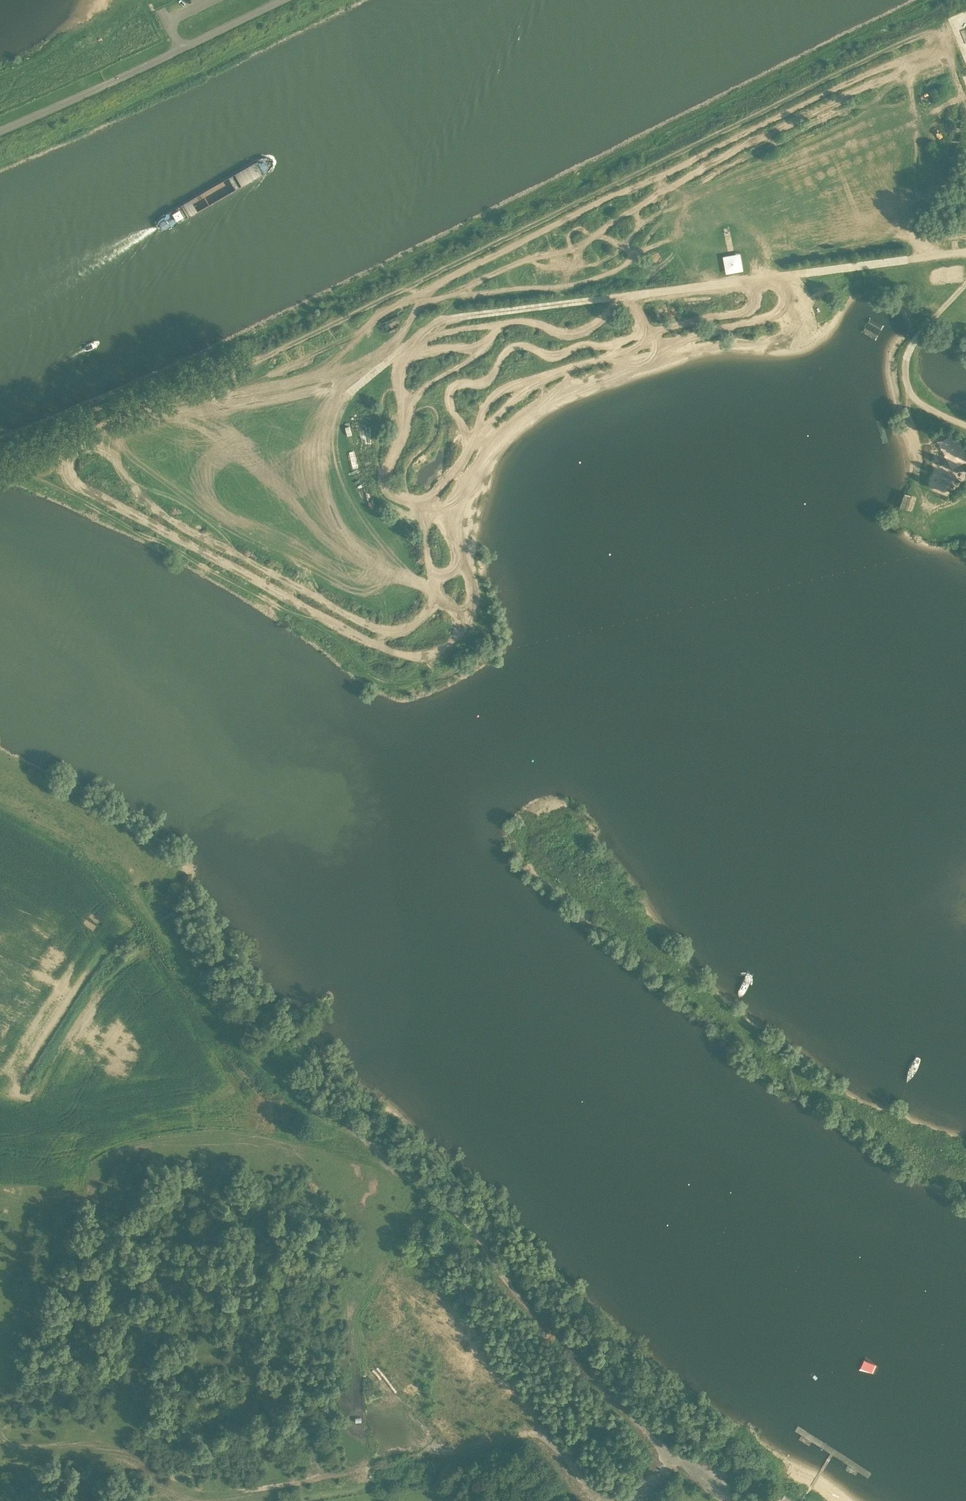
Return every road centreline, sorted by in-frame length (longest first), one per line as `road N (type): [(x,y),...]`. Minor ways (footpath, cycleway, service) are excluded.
road 1 (track): [(345,397),(438,319),(965,252)]
road 2 (unclassified): [(0,131),(281,0)]

